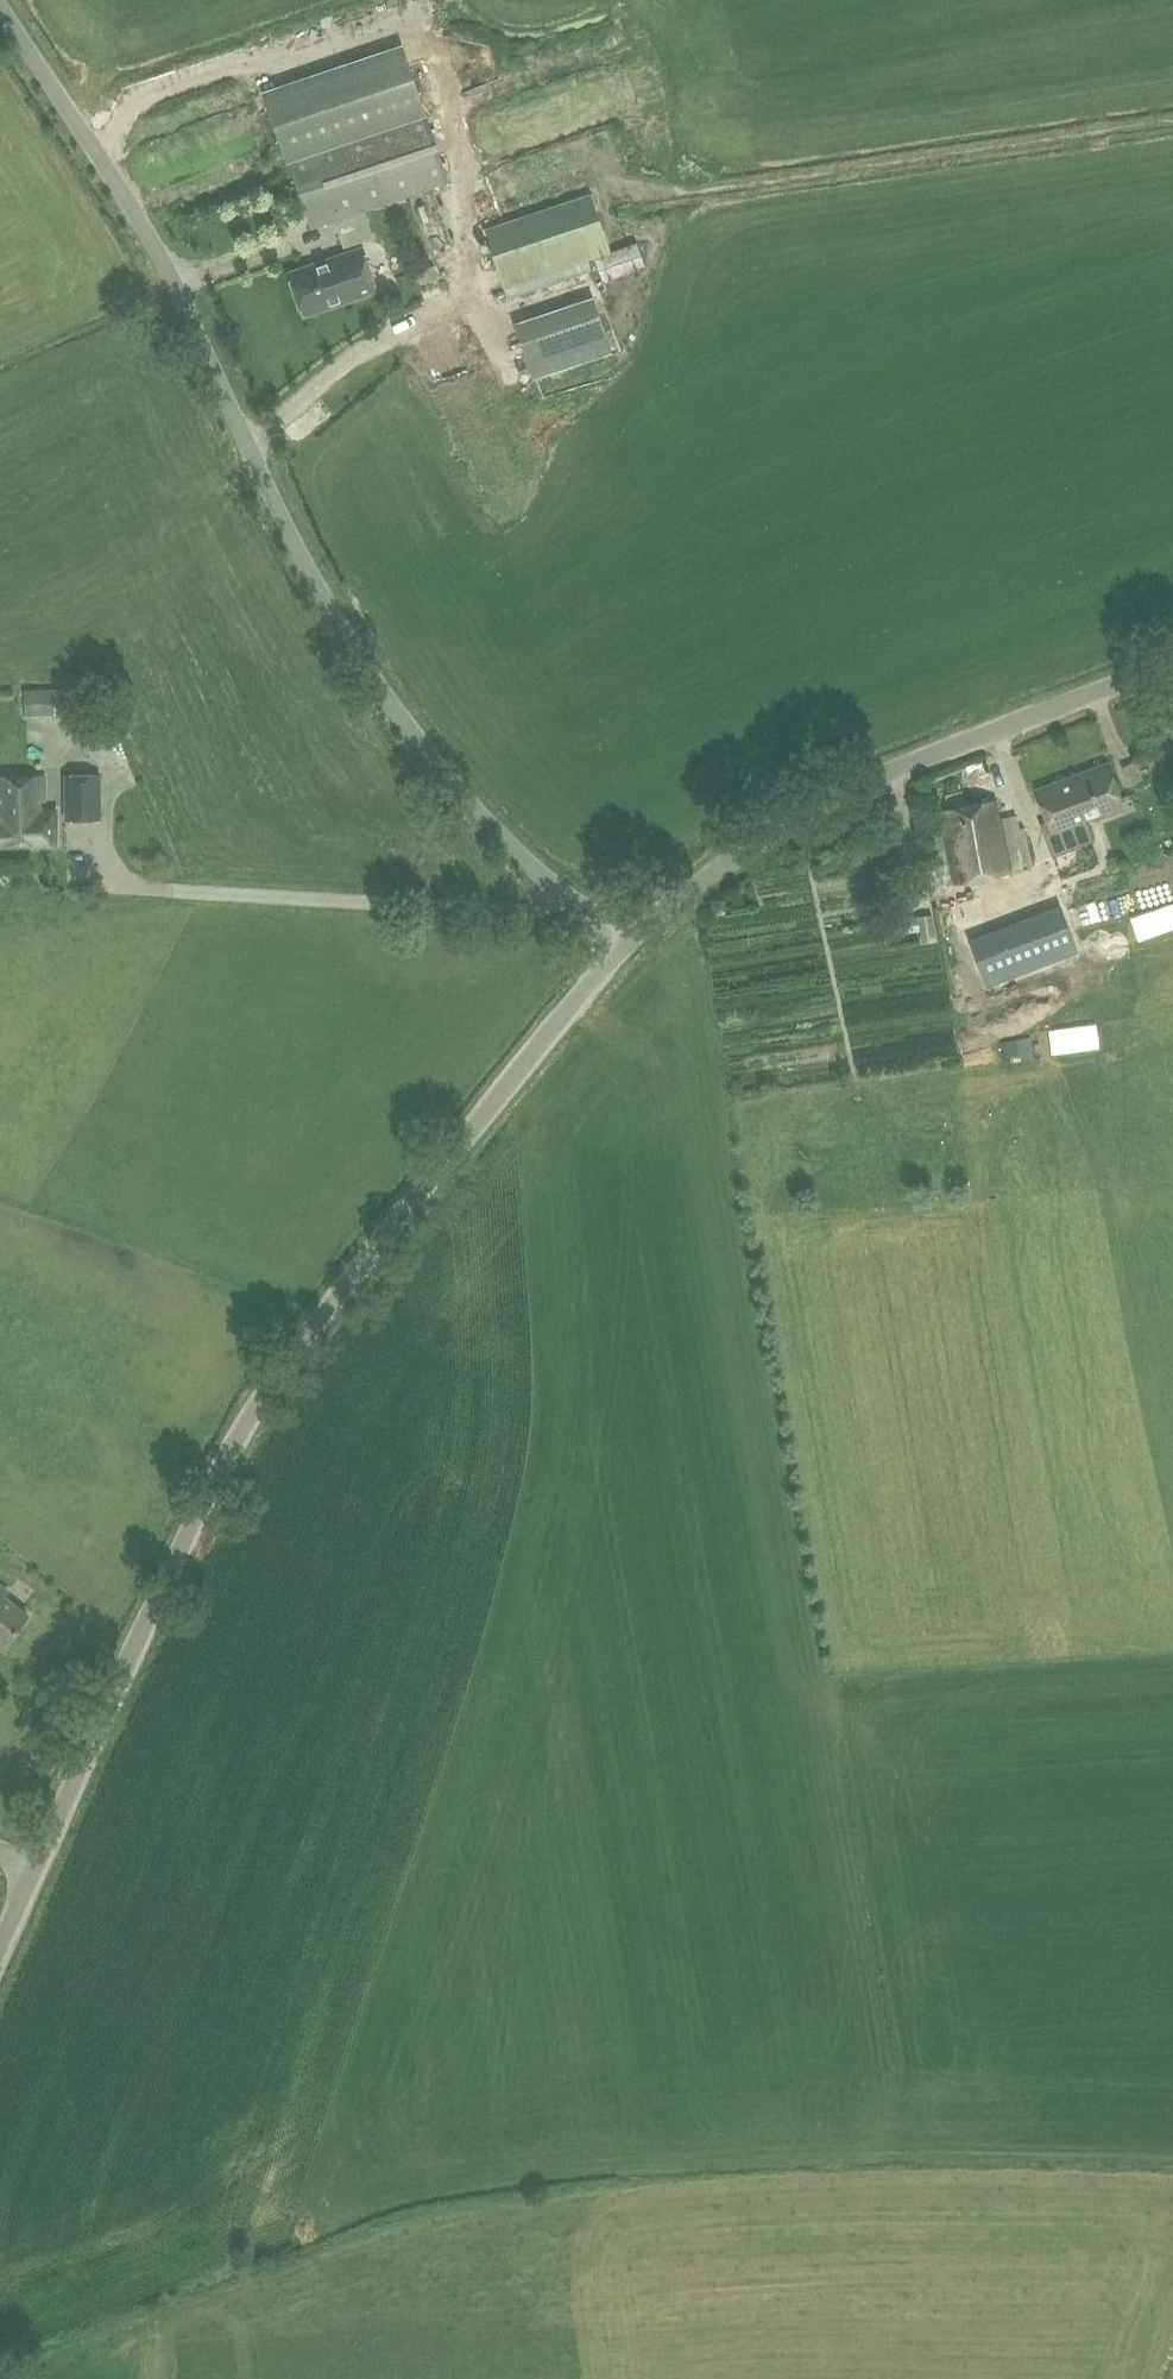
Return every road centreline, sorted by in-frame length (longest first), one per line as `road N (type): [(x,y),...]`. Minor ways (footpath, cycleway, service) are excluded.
road 1 (unclassified): [(0,1933),(27,1863),(245,1431),(366,1245),(621,934)]
road 2 (unclassified): [(621,934),(578,906),(457,778),(385,683),(318,573),(228,368),(149,221),(9,0)]
road 3 (unclassified): [(621,934),(679,881),(853,783),(1172,657)]

